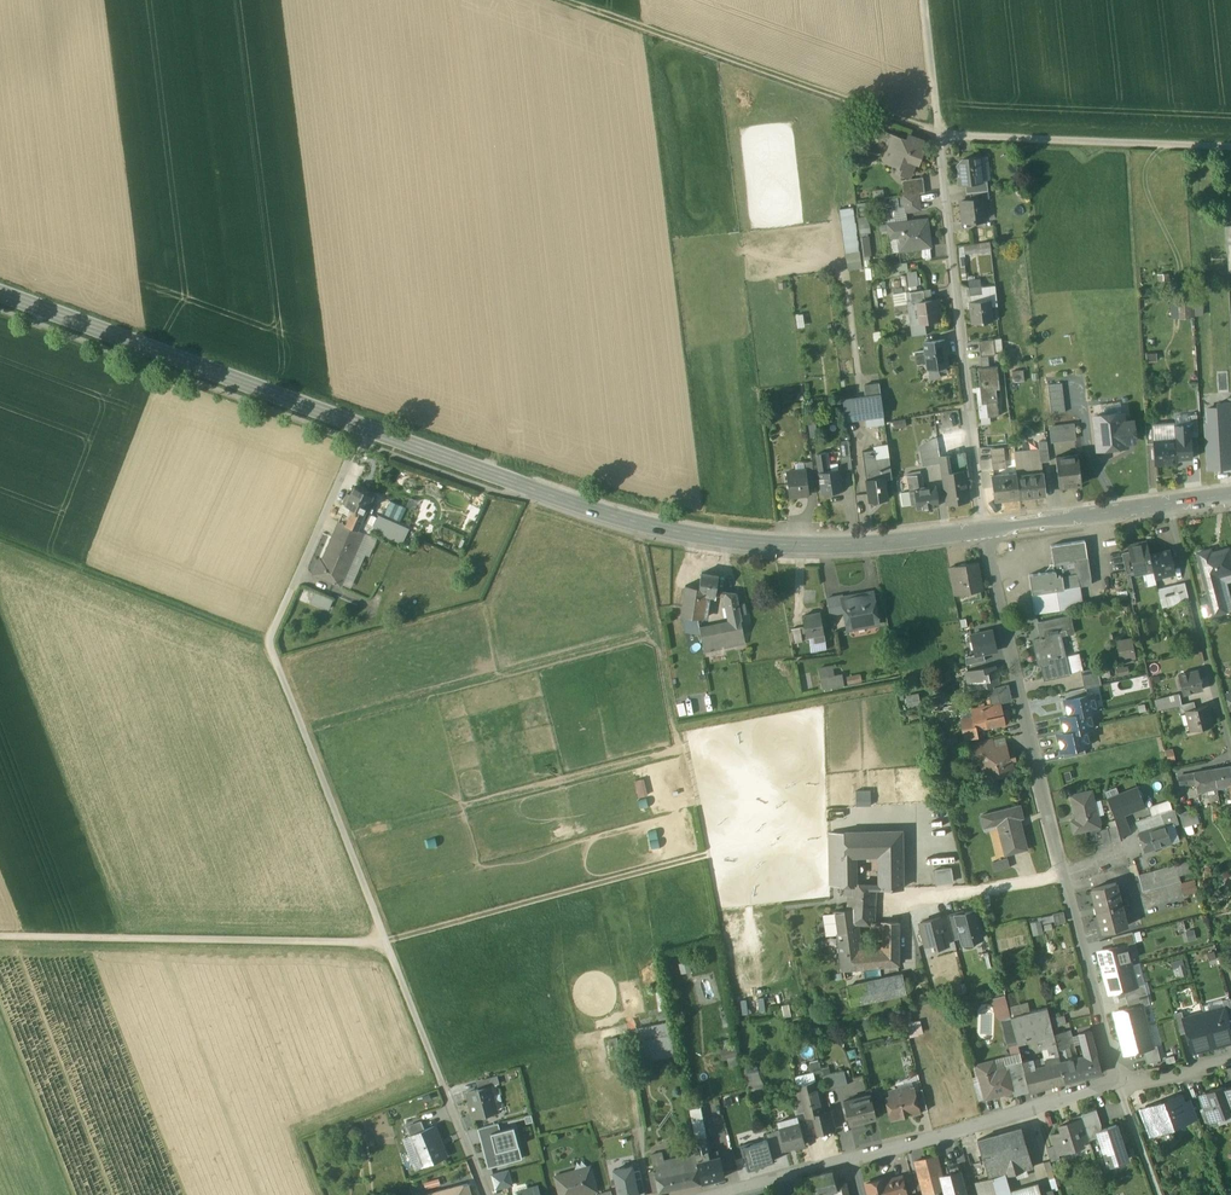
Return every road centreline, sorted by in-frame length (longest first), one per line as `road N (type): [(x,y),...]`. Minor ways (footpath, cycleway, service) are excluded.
road 1 (secondary): [(986,530),(827,546),(683,533),(571,502),(365,427)]
road 2 (residential): [(1118,1081),(1032,749),(986,530)]
road 3 (unclassified): [(445,1092),(269,642)]
road 4 (residential): [(1118,1081),(725,1194)]
road 5 (track): [(940,135),(564,0)]
road 6 (residential): [(986,530),(940,135)]
road 7 (track): [(395,950),(0,941)]
road 8 (secondary): [(365,427),(0,293)]
road 9 (track): [(940,135),(1230,148)]
road 10 (track): [(0,541),(269,642)]
road 11 (secondary): [(1230,495),(986,530)]
road 12 (residential): [(269,642),(365,427)]
road 13 (track): [(940,135),(924,0)]
road 14 (track): [(1118,1081),(1158,1194)]

